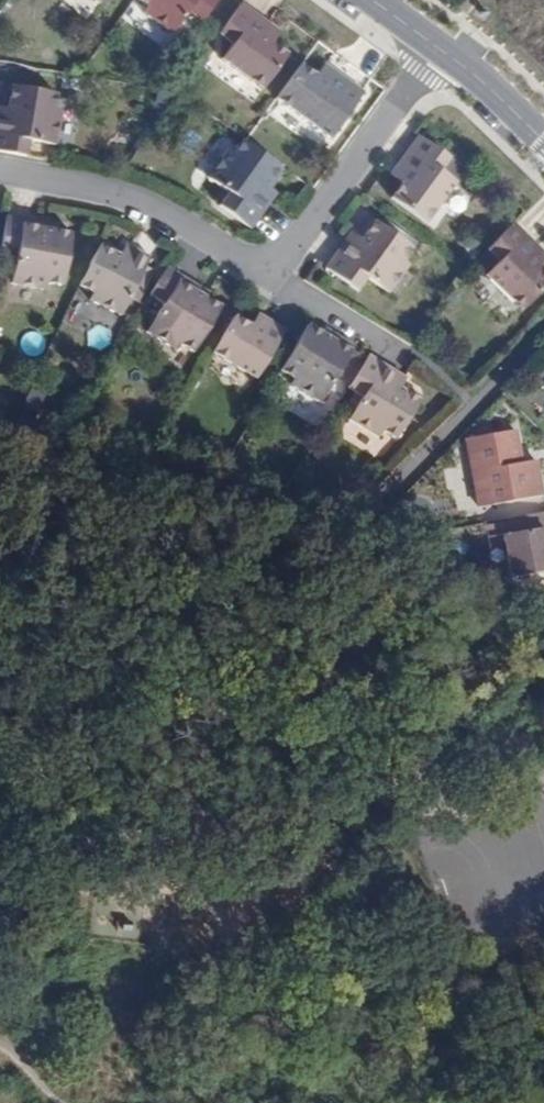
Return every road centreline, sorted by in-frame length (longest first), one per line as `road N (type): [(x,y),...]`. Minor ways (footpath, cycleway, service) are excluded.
road 1 (residential): [(0,169),(120,190),(248,260),(271,263)]
road 2 (residential): [(271,263),(294,247),(439,46)]
road 3 (residential): [(271,263),(286,287),(402,356)]
road 4 (residential): [(543,138),(439,46)]

